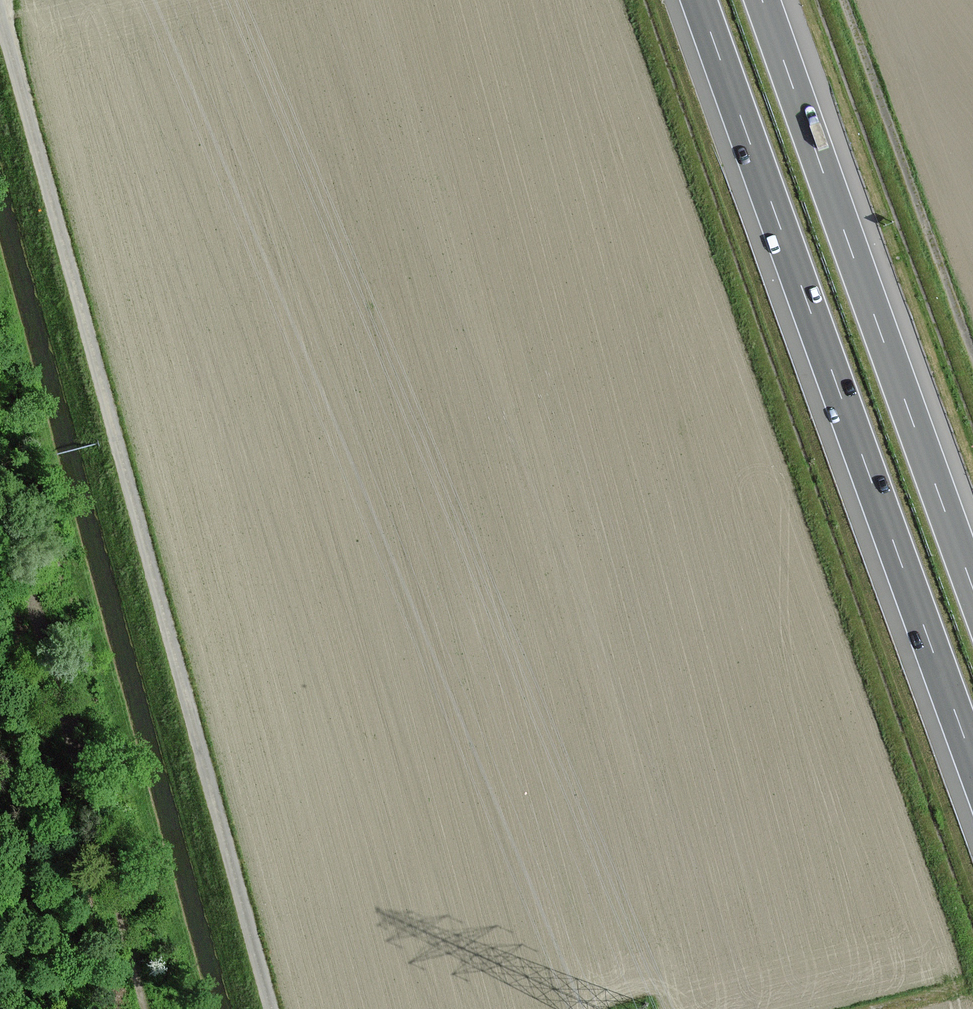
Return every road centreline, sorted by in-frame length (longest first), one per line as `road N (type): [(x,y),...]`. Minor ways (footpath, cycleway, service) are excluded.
road 1 (unclassified): [(0,1),(272,1008)]
road 2 (motorway): [(699,0),(972,761)]
road 3 (motorway): [(972,587),(763,0)]
road 4 (track): [(153,1008),(0,457)]
road 5 (track): [(972,350),(844,0)]

